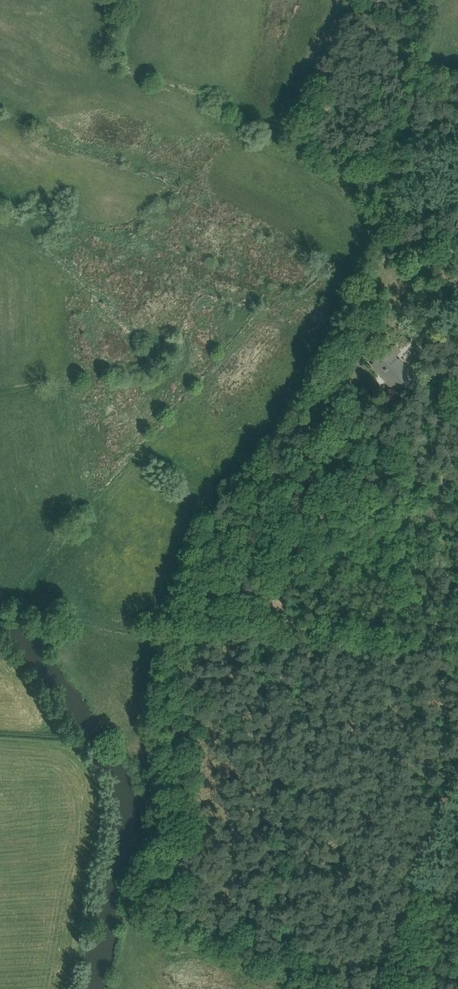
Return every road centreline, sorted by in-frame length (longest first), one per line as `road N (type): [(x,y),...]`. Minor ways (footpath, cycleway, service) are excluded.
road 1 (track): [(457,644),(293,627),(178,629)]

